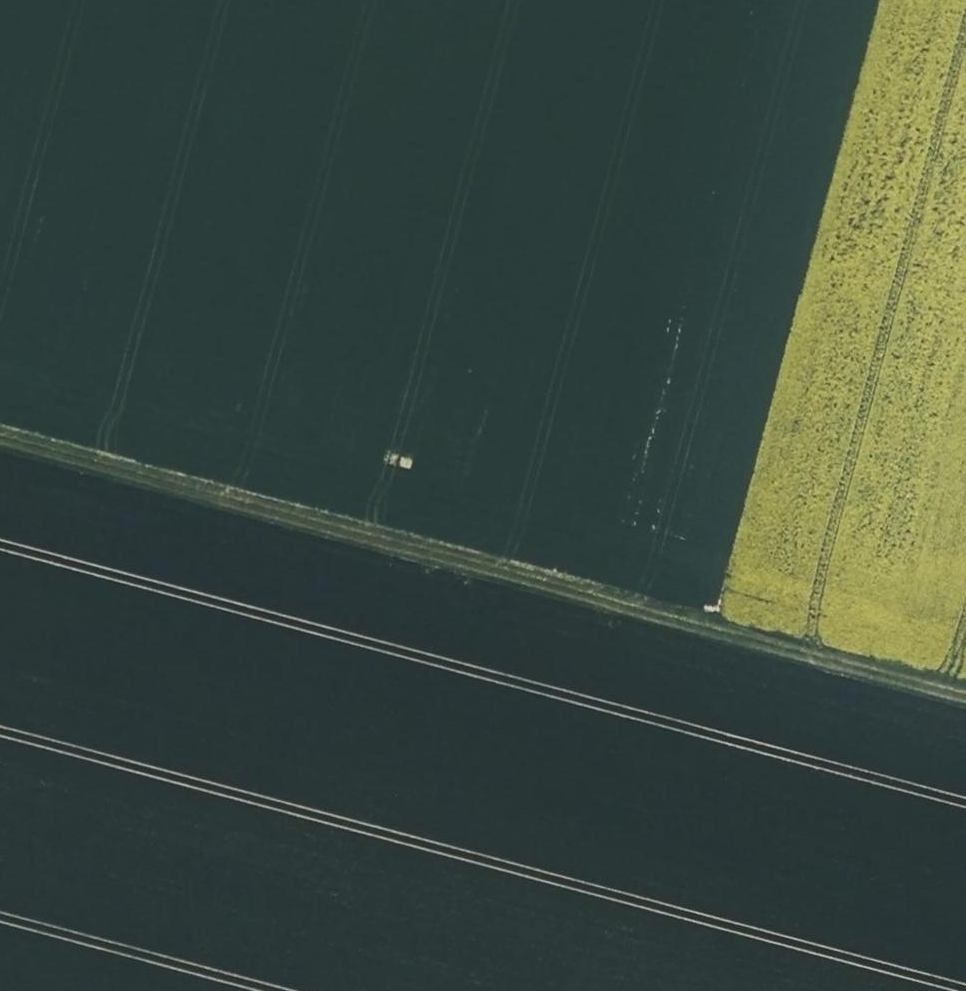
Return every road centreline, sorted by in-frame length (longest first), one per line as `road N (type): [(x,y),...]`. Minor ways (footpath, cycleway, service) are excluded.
road 1 (track): [(965,696),(0,437)]

